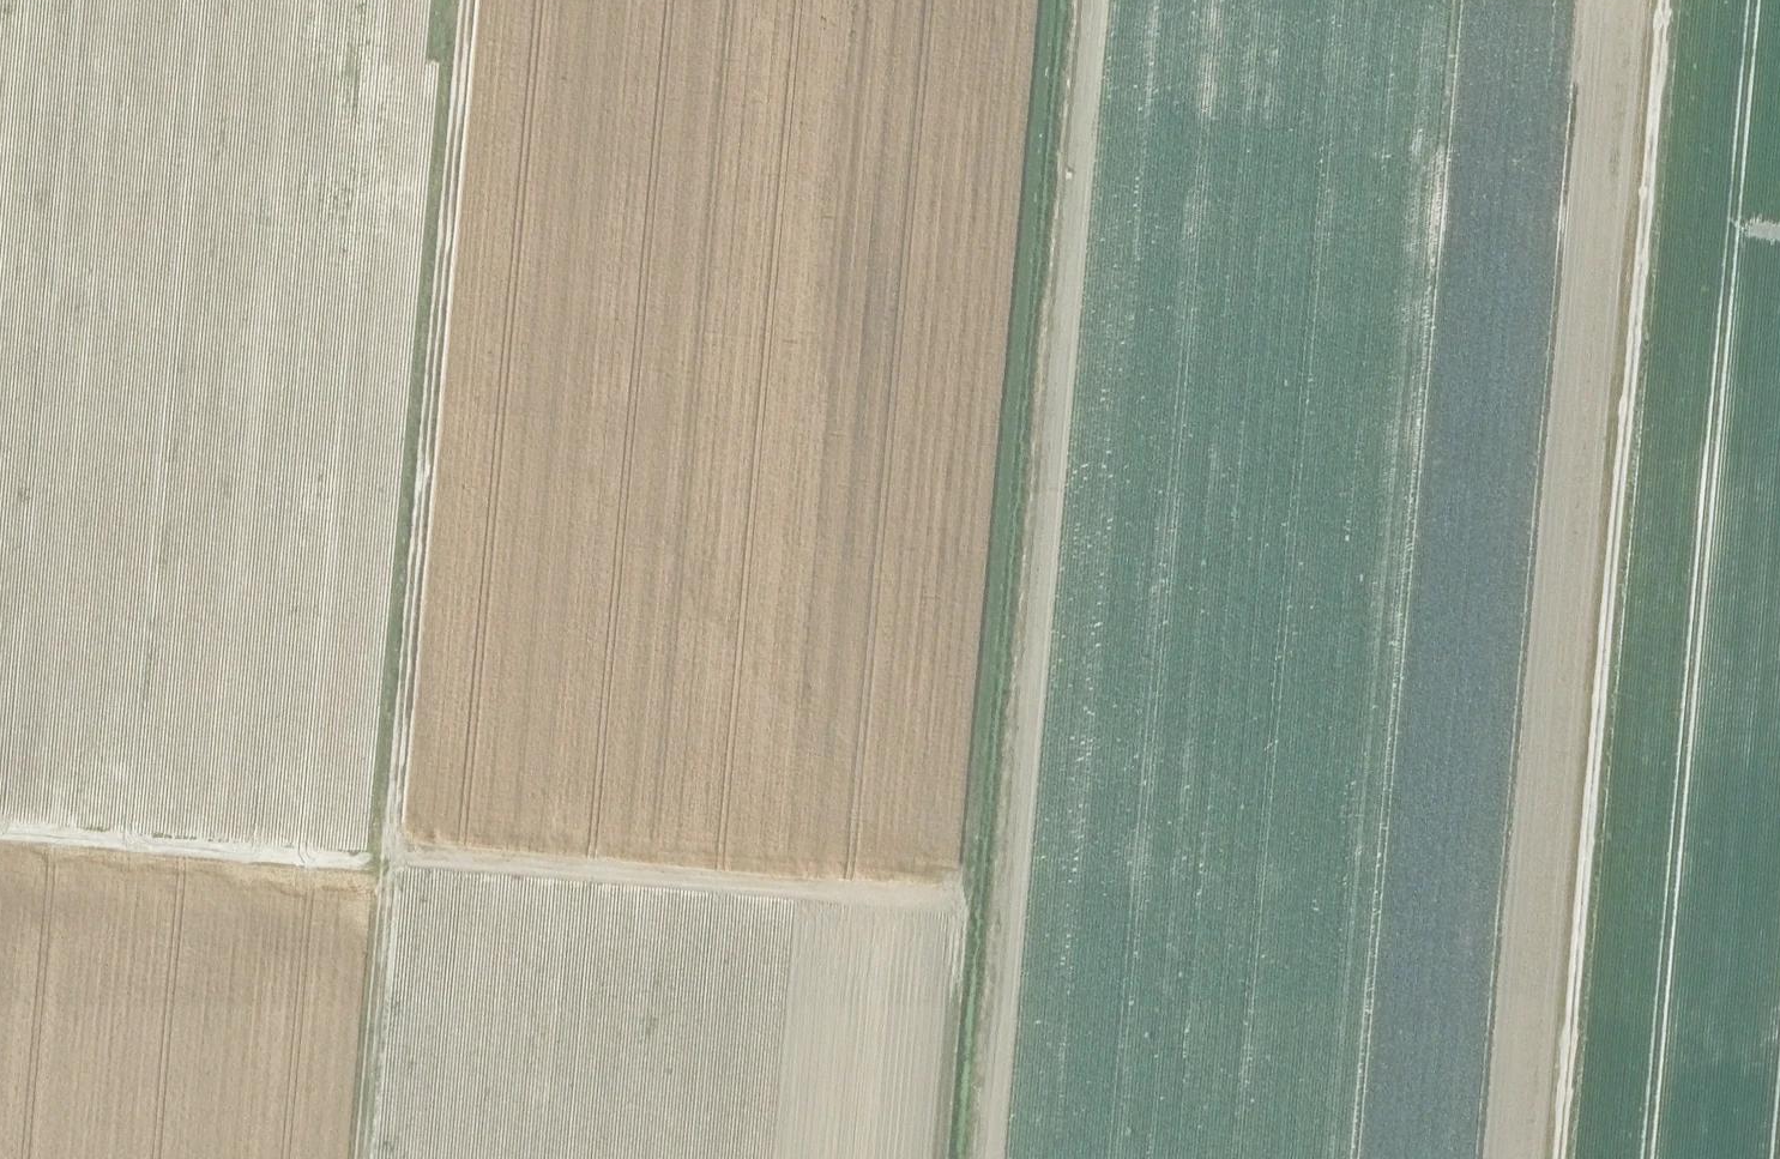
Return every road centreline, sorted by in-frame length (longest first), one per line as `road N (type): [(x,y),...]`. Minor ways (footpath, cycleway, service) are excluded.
road 1 (track): [(1555,1158),(1662,0)]
road 2 (track): [(359,1158),(465,0)]

